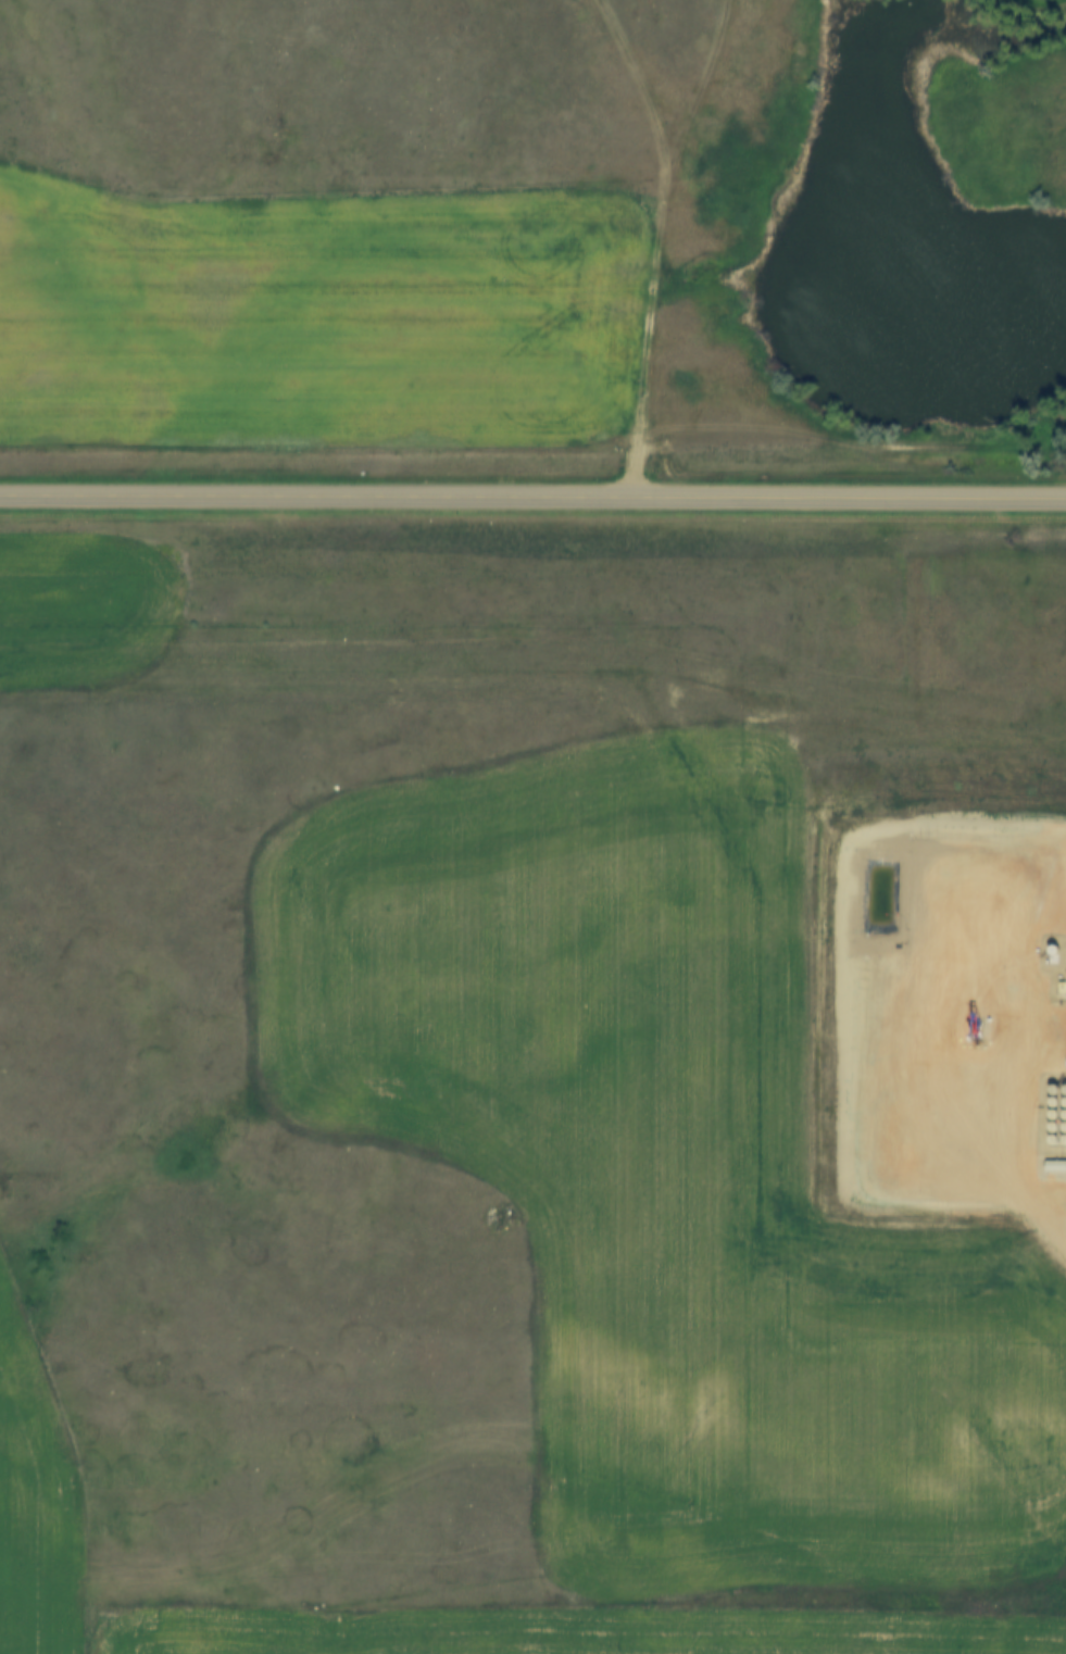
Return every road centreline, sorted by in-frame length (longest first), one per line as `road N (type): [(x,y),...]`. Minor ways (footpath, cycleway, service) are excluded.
road 1 (tertiary): [(0,499),(1065,492)]
road 2 (track): [(624,492),(664,159),(701,80),(724,0)]
road 3 (track): [(664,159),(660,129),(599,0)]

